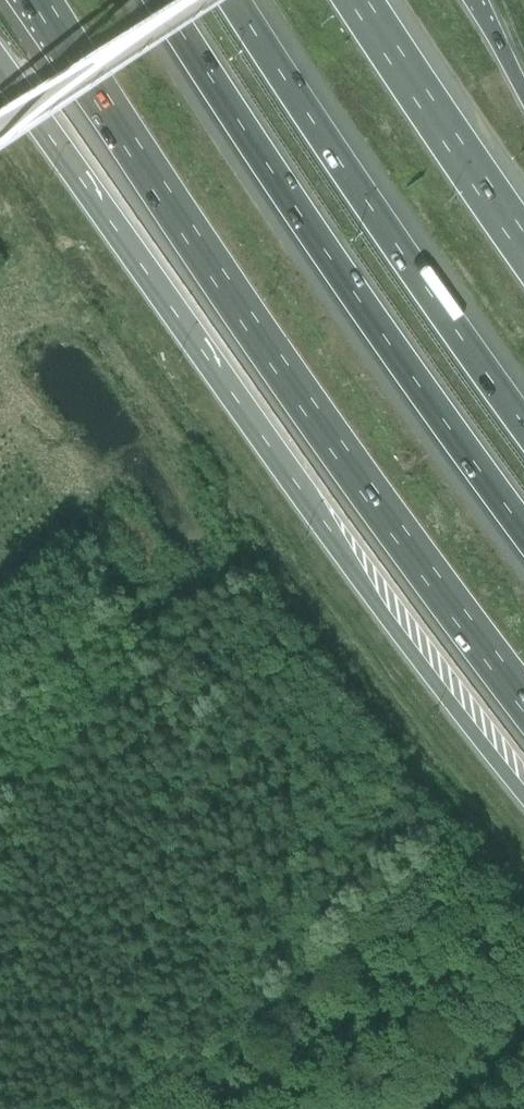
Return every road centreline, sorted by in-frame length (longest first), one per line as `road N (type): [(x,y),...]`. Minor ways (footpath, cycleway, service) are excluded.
road 1 (trunk): [(0,73),(385,616),(523,795)]
road 2 (trunk): [(38,0),(350,473),(523,708)]
road 3 (motorway): [(159,0),(523,536)]
road 4 (motorway): [(523,426),(232,0)]
road 5 (motorway): [(478,182),(357,0)]

